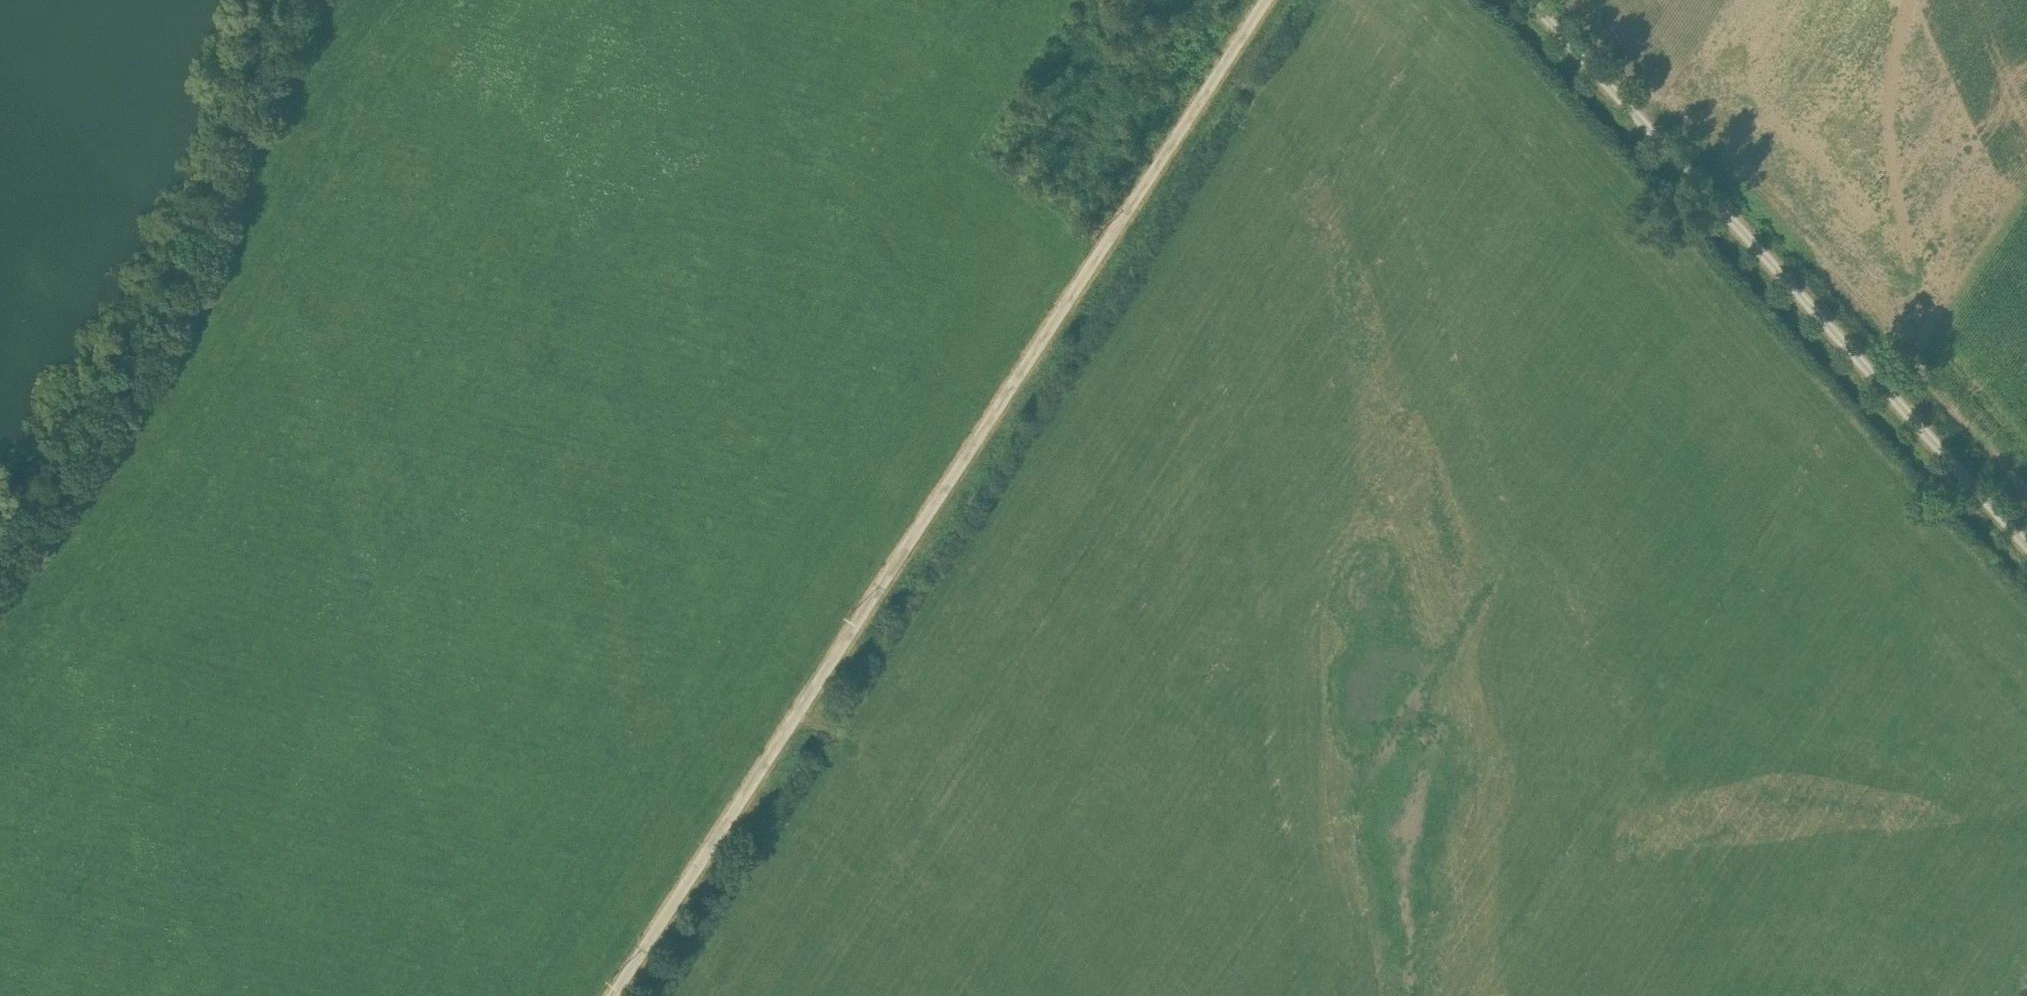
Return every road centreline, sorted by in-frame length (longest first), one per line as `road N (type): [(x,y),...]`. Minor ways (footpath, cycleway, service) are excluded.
road 1 (unclassified): [(616,995),(1268,0)]
road 2 (unclassified): [(2026,545),(1531,0)]

